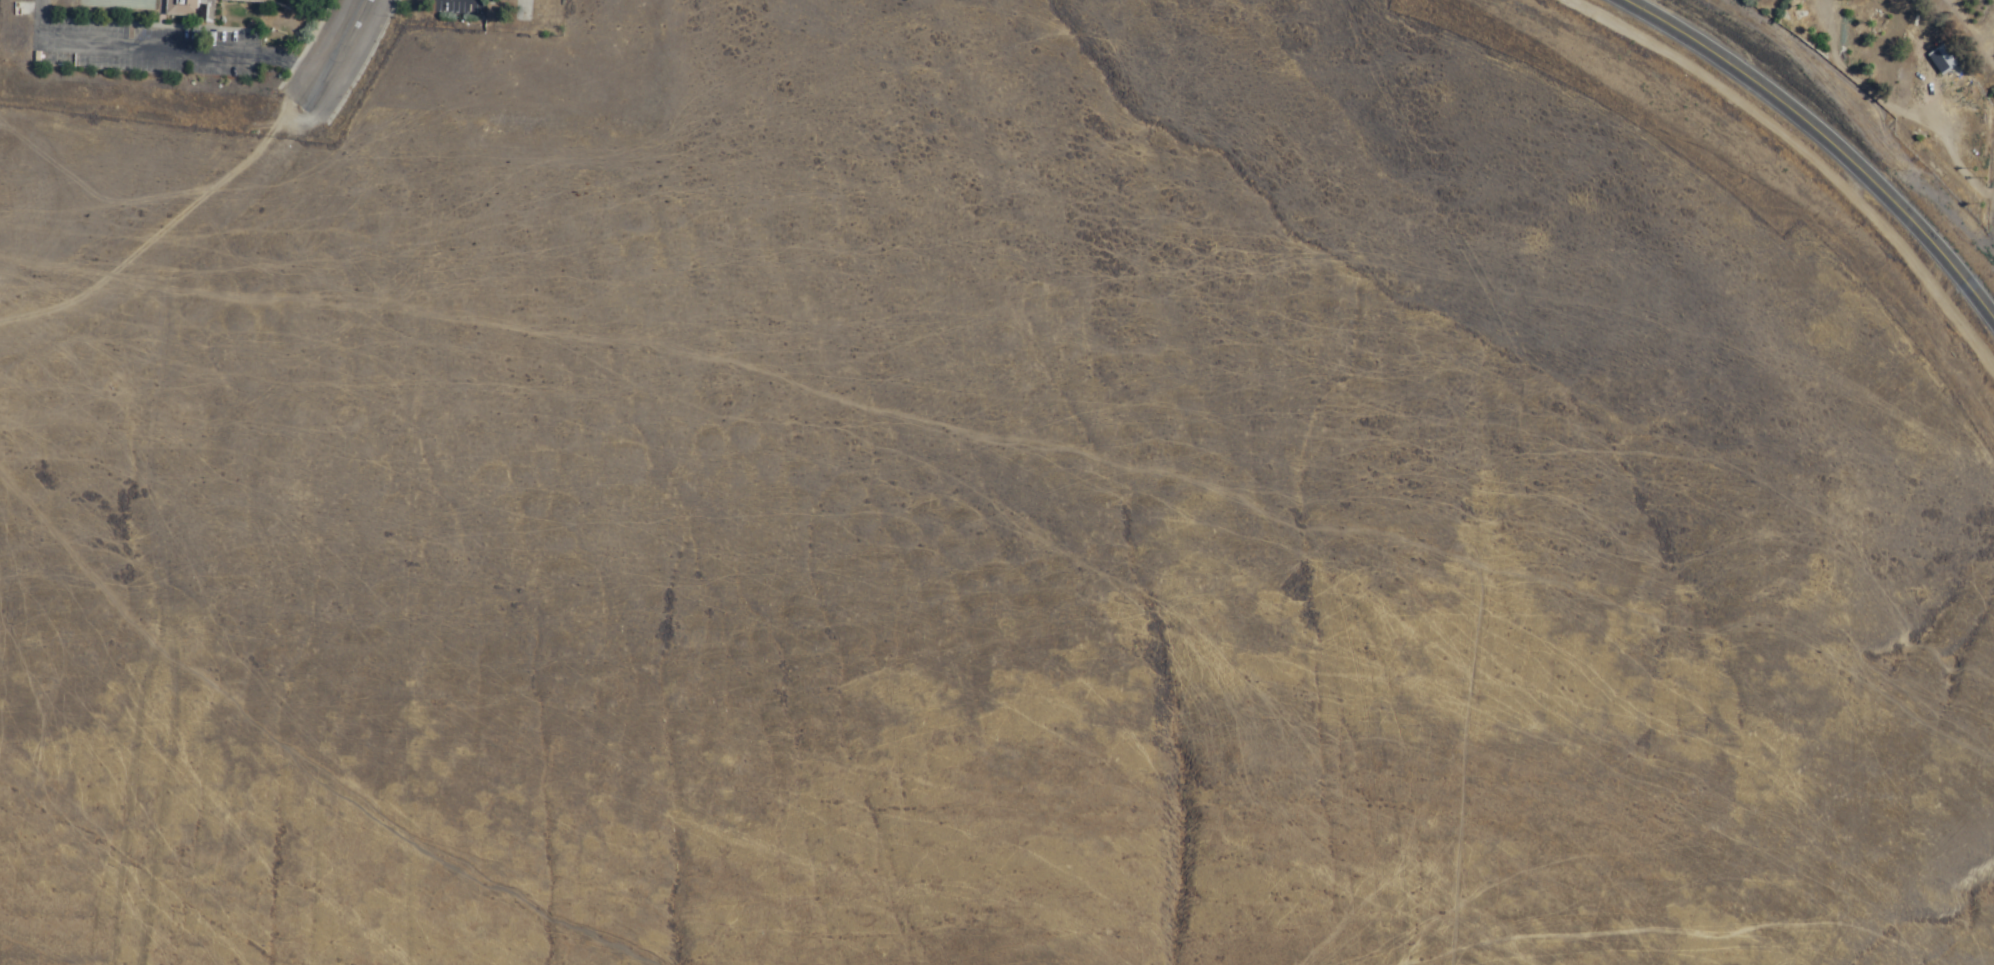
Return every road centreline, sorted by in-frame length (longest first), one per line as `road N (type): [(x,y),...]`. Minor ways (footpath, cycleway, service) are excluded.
road 1 (secondary): [(1612,0),(1778,108),(1849,169),(1993,333)]
road 2 (residential): [(366,0),(303,110)]

